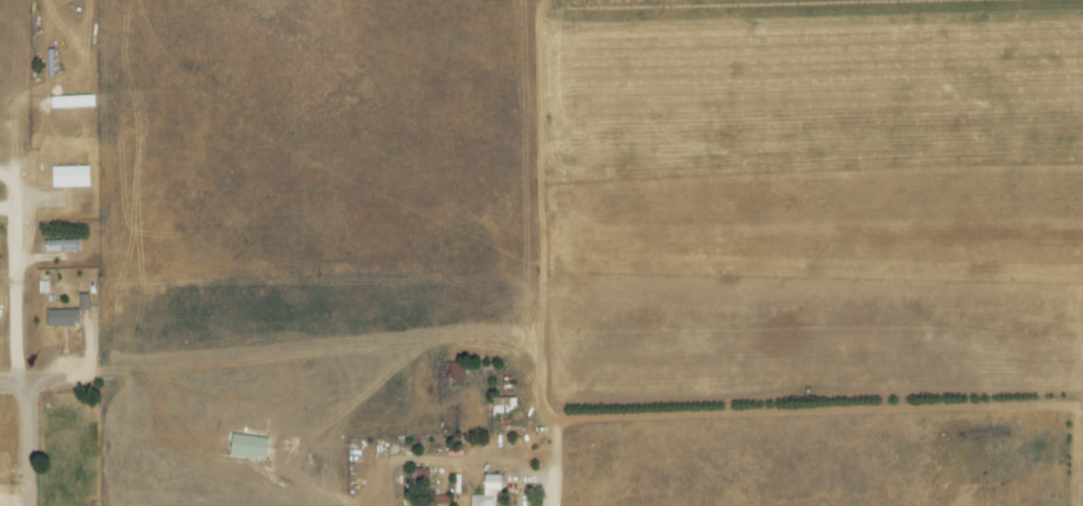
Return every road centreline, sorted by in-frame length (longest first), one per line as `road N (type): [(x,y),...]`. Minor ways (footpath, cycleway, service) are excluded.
road 1 (residential): [(99,314),(97,370),(0,387)]

